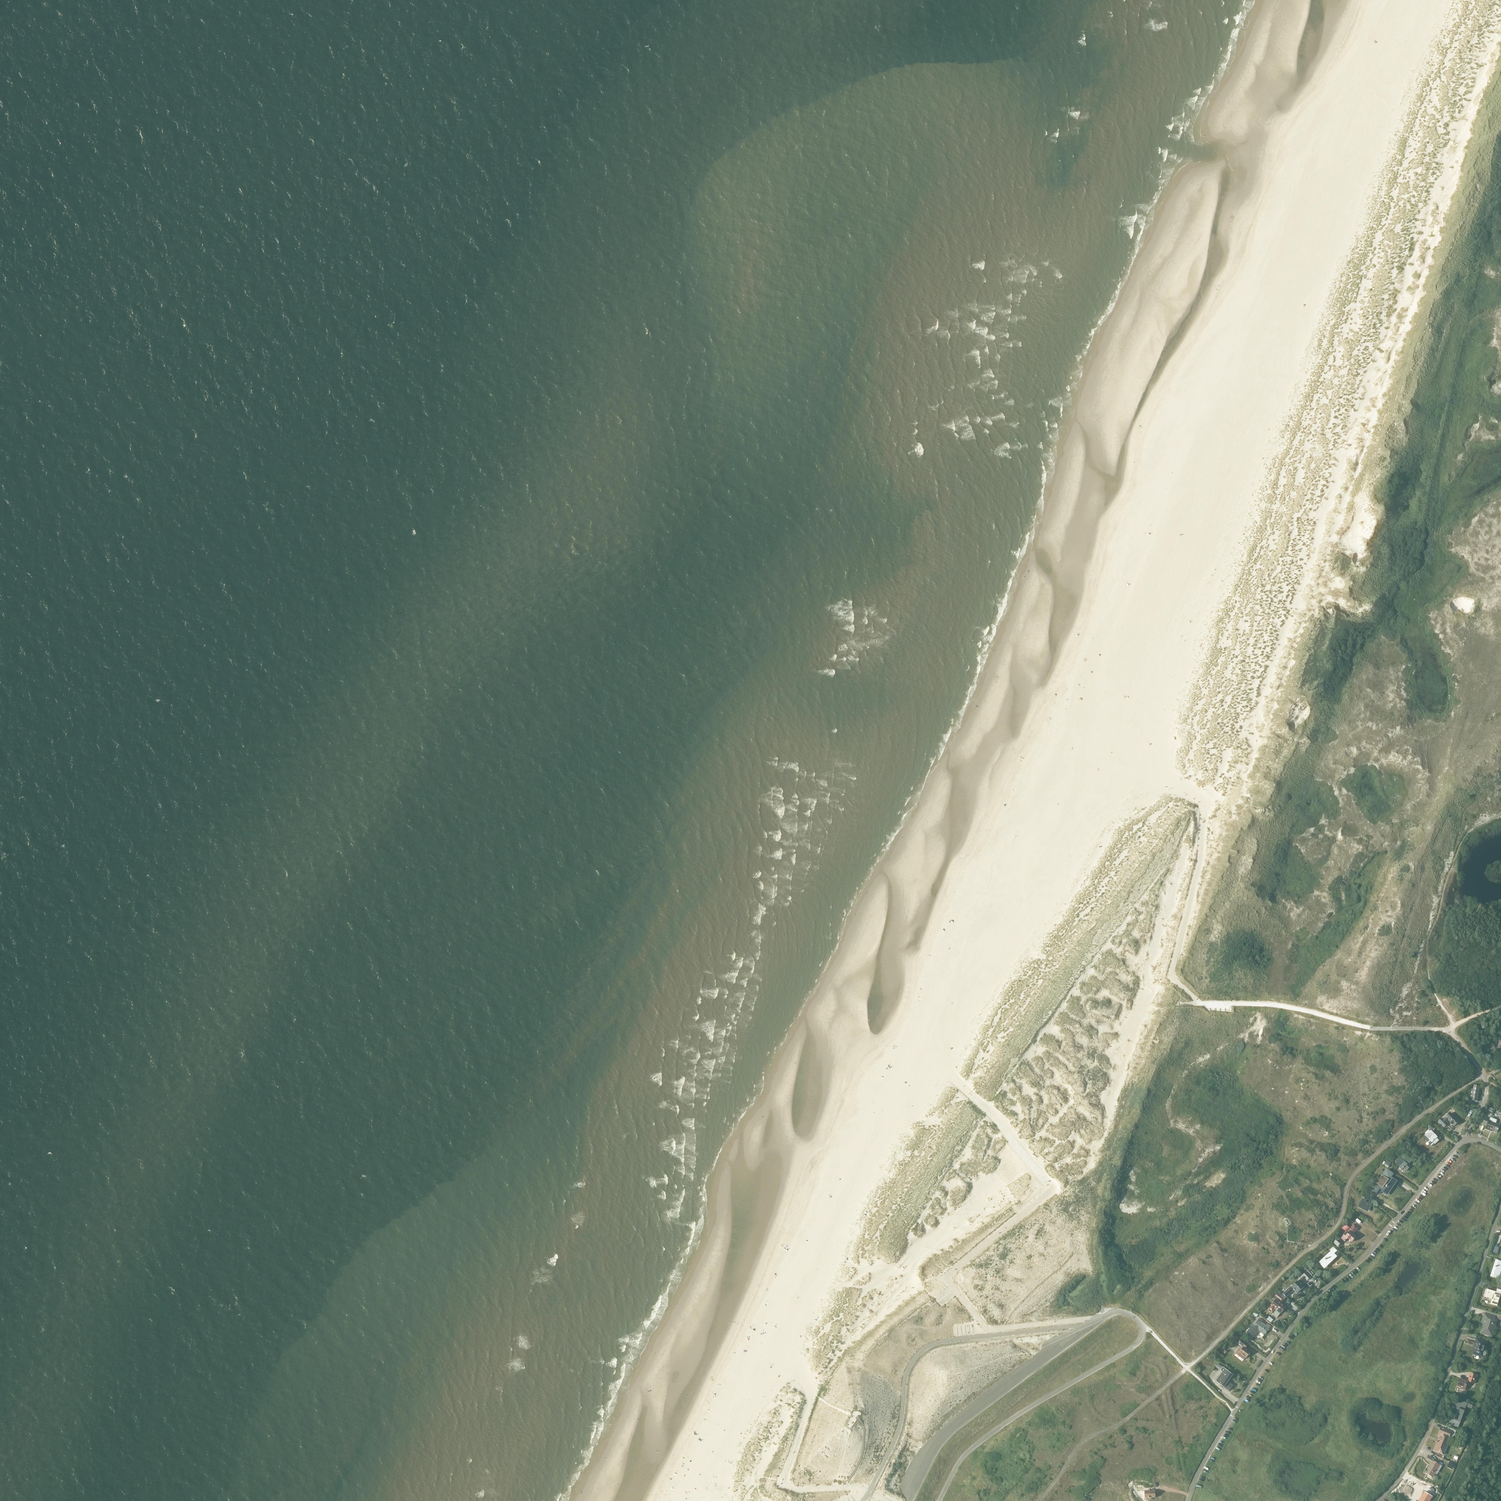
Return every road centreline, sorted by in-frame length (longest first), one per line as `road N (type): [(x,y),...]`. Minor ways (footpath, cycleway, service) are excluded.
road 1 (residential): [(1234,1412),(1318,1294),(1365,1258),(1465,1139)]
road 2 (residential): [(1379,1500),(1409,1467),(1435,1416),(1500,1208)]

